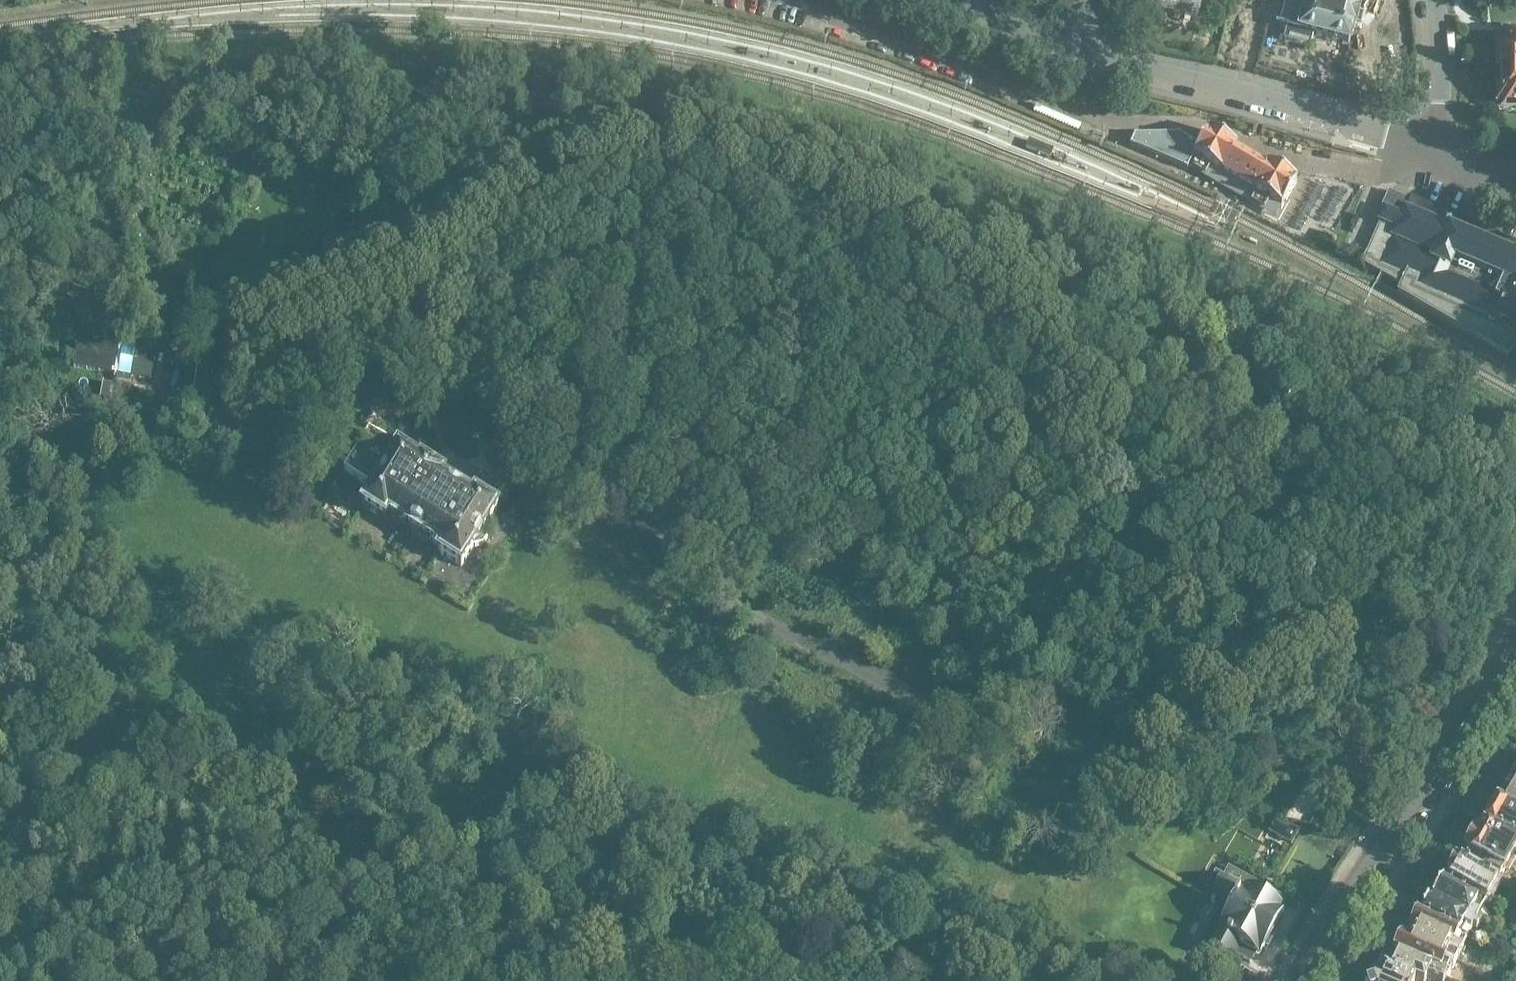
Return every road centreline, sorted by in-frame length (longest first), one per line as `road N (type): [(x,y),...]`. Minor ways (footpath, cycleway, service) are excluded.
road 1 (track): [(0,872),(321,949),(370,933),(407,896),(447,875),(538,900),(603,896),(670,861),(692,832),(785,629)]
road 2 (track): [(494,253),(505,226),(528,206),(648,170),(698,167),(860,211),(977,267),(1075,267)]
road 3 (track): [(706,581),(749,530),(866,432),(928,403),(1063,375),(1175,338)]
road 4 (track): [(483,253),(462,214),(439,200),(228,128),(145,112),(0,134)]
road 5 (track): [(424,293),(382,290),(239,347),(183,322),(60,295),(0,301)]
road 6 (tertiary): [(1299,980),(1515,641)]
road 7 (track): [(0,431),(67,422),(198,447),(263,471),(265,398),(239,347)]
road 8 (residential): [(1438,161),(1387,128),(1097,57)]
road 9 (residential): [(1438,161),(1443,59),(1435,0)]
road 10 (residential): [(966,0),(1097,57)]

